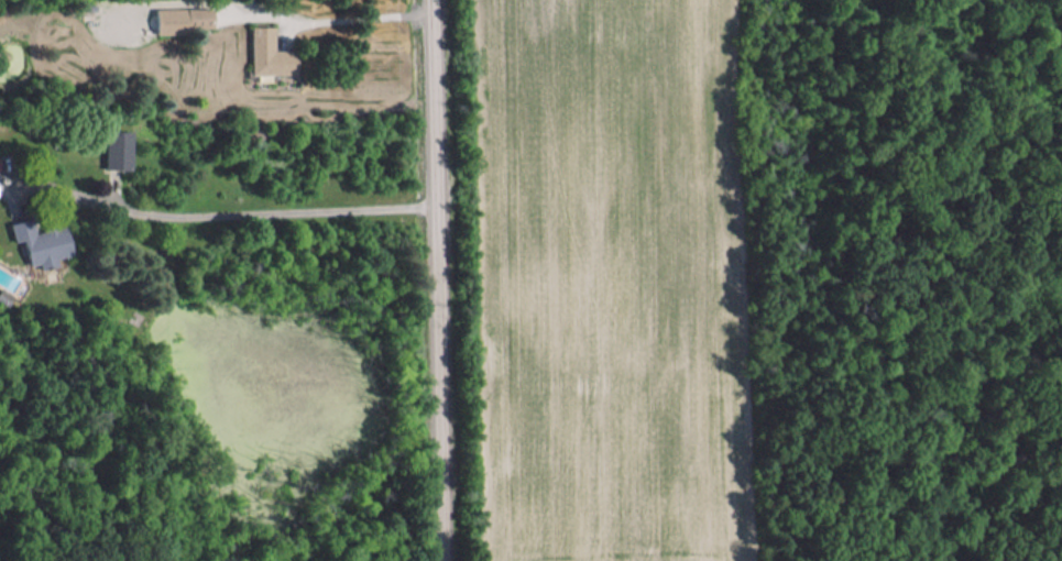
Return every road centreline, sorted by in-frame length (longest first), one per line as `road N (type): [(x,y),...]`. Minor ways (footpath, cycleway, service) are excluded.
road 1 (residential): [(438,0),(450,560)]

